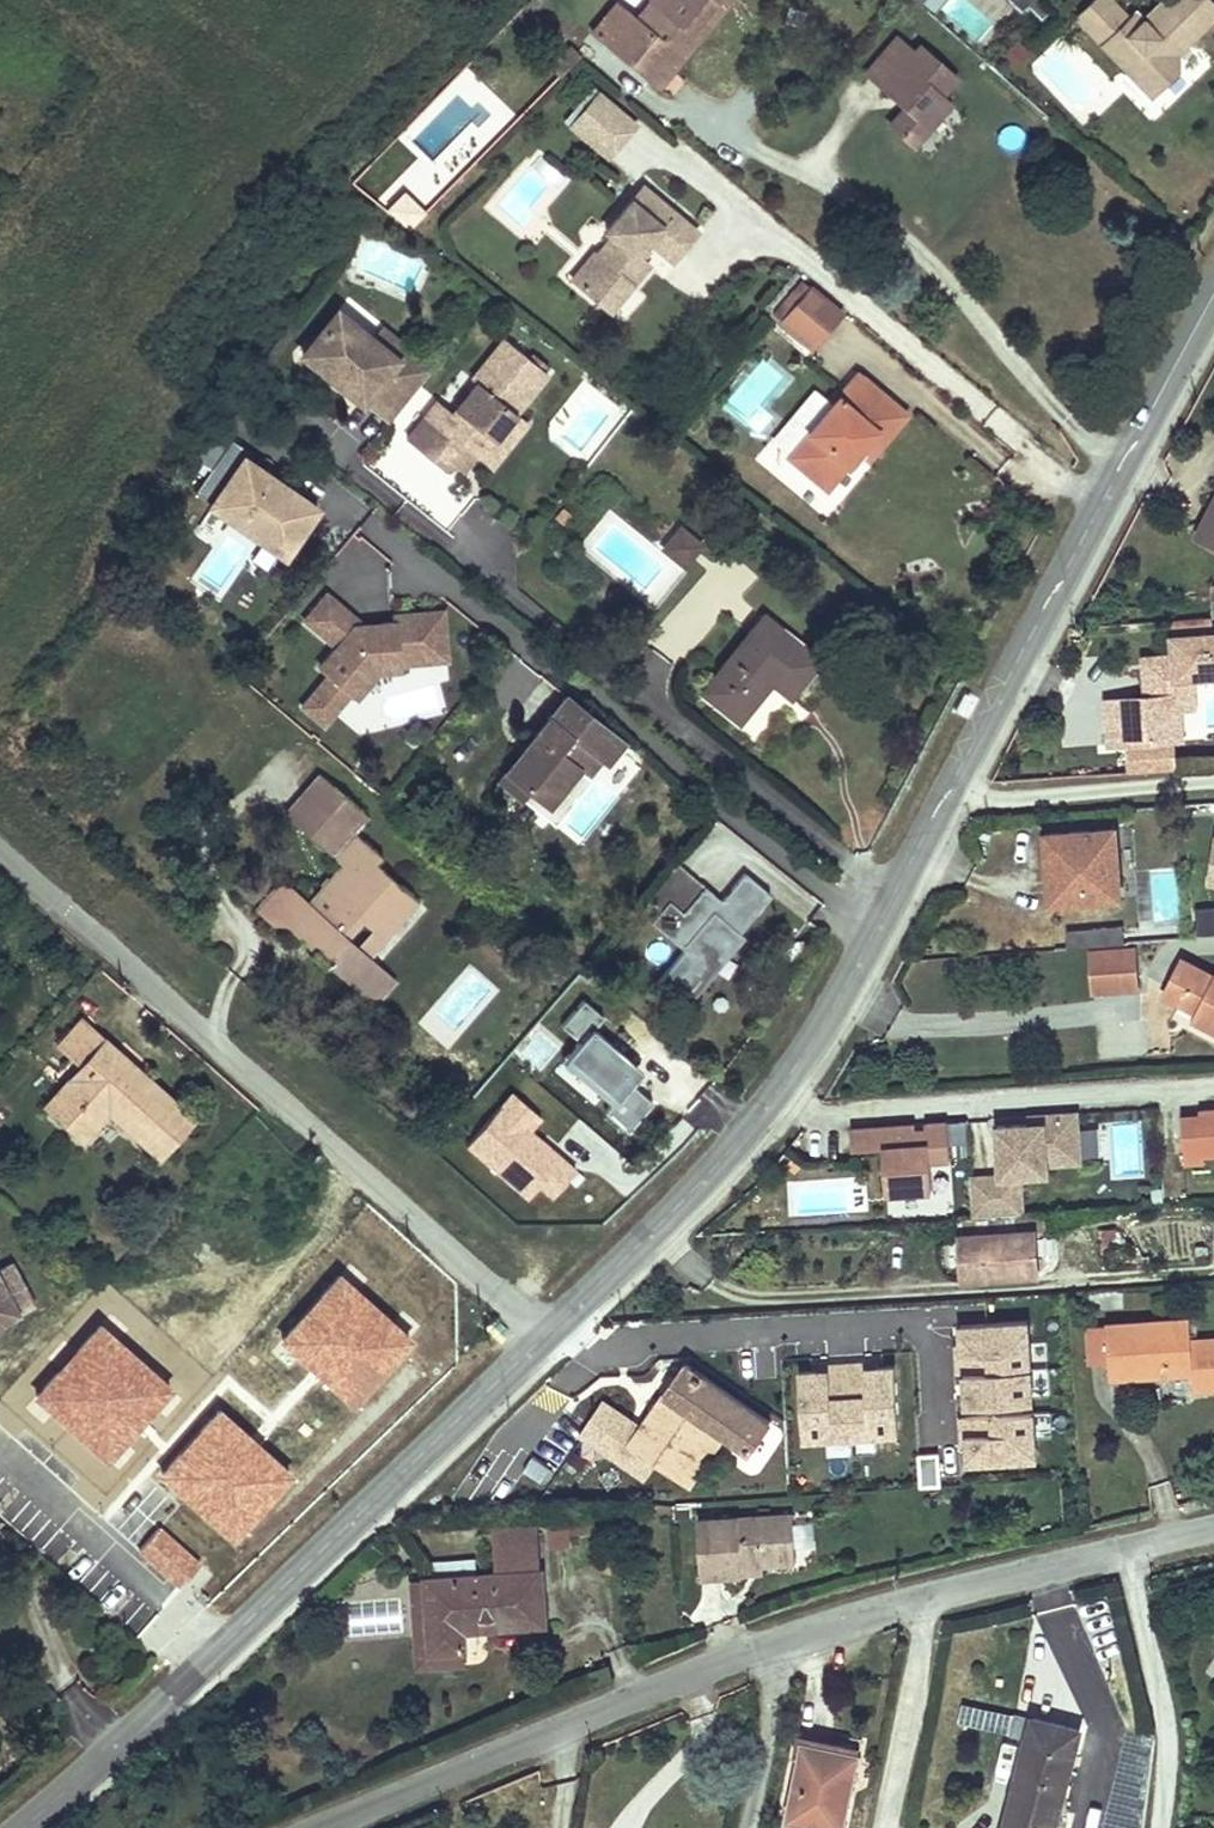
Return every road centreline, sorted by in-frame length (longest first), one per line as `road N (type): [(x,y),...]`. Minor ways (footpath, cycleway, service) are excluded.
road 1 (tertiary): [(1213,299),(830,1019),(772,1101),(690,1194),(547,1333)]
road 2 (unclassified): [(330,1827),(801,1629),(1213,1525)]
road 3 (residential): [(547,1333),(0,853)]
road 4 (tertiary): [(547,1333),(102,1762),(23,1827)]

